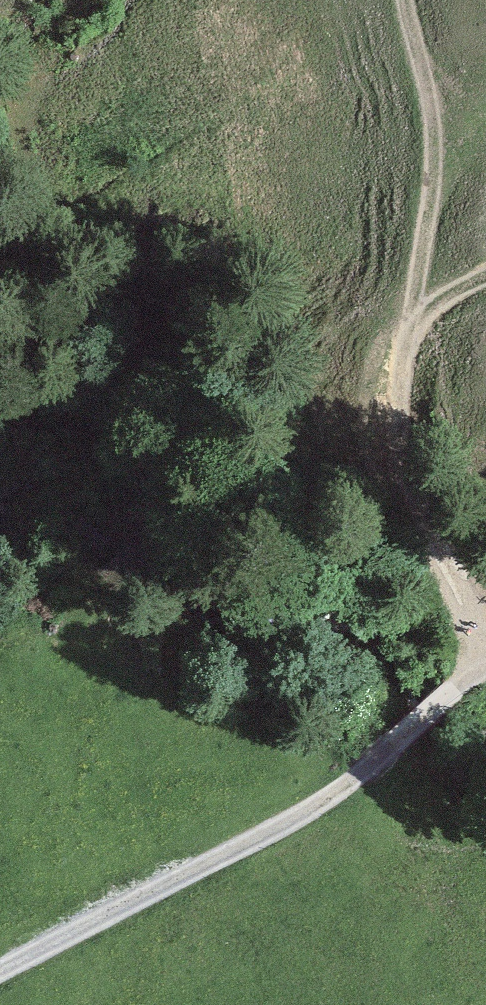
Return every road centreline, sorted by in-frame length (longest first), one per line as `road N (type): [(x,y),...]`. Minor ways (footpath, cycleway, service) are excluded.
road 1 (track): [(0,974),(305,815),(367,772),(471,674)]
road 2 (track): [(471,674),(478,634),(401,447),(411,328)]
road 3 (track): [(411,328),(433,149),(405,0)]

